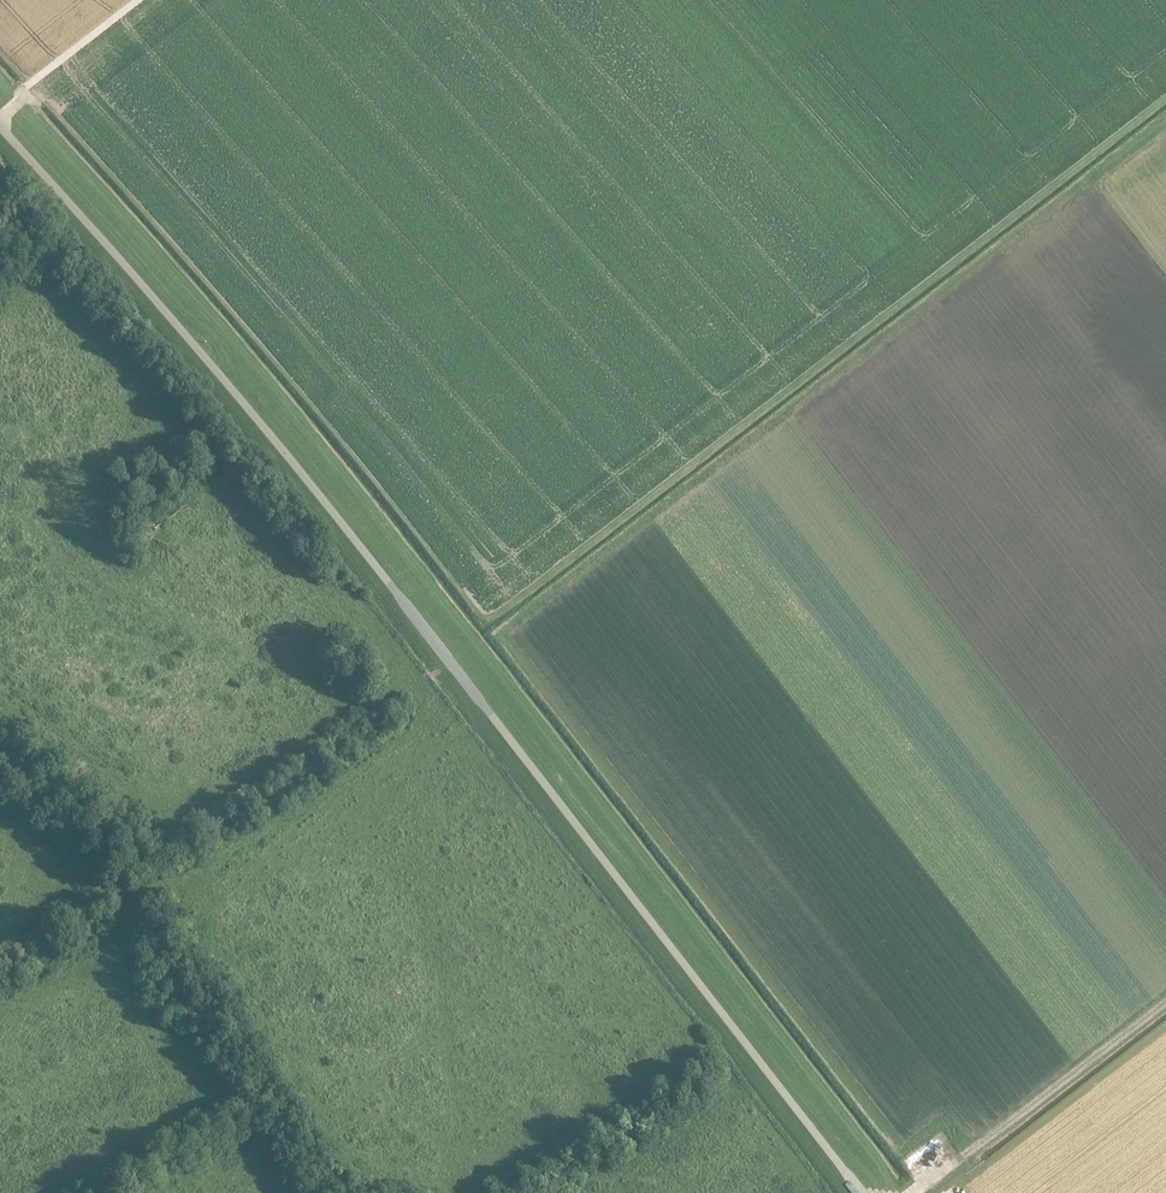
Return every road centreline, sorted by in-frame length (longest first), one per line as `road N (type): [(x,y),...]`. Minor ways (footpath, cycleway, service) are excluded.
road 1 (unclassified): [(866,1192),(218,375),(0,129)]

